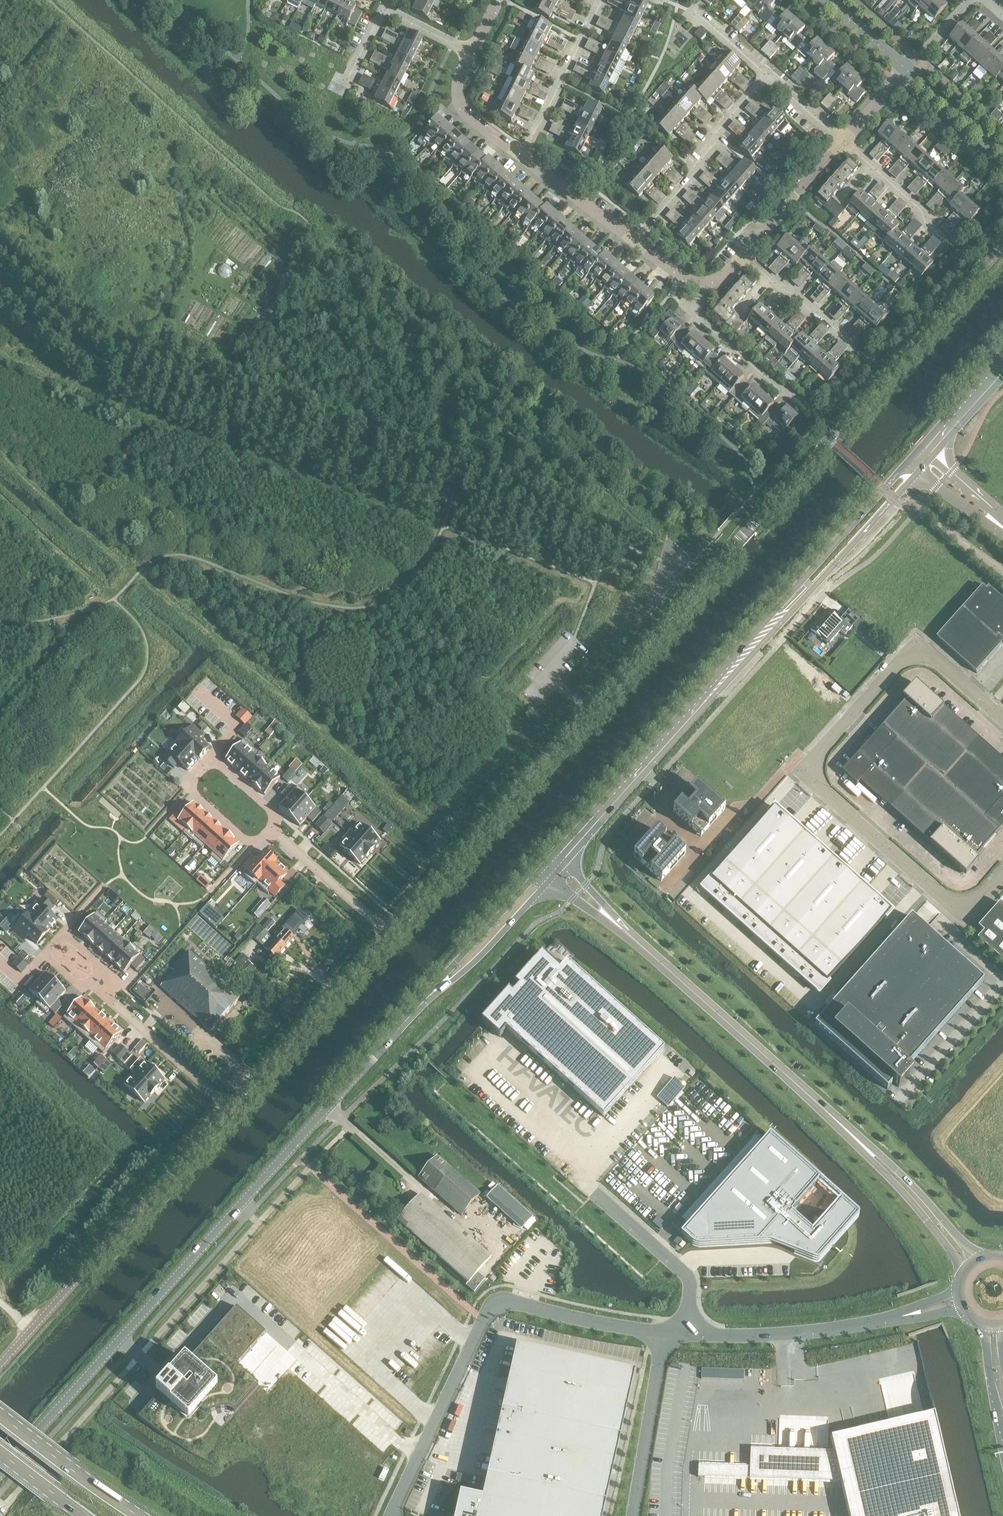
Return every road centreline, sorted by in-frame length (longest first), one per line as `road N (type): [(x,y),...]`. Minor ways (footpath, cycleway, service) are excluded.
road 1 (unclassified): [(388,931),(1002,245)]
road 2 (tertiary): [(0,1472),(554,870)]
road 3 (tertiary): [(554,870),(929,458)]
road 4 (unclassified): [(1002,877),(964,916),(802,776),(916,646),(1002,722)]
road 5 (track): [(0,1510),(349,1126),(329,1106)]
road 6 (tertiary): [(863,1144),(554,870)]
road 7 (unclassified): [(0,1363),(231,1106)]
road 8 (unclassified): [(510,1300),(482,1320),(396,1515)]
road 9 (unclassified): [(231,1106),(388,931)]
road 10 (unclassified): [(910,1314),(791,1332),(685,1332)]
road 11 (residential): [(635,242),(767,75)]
road 12 (track): [(349,1126),(497,1253)]
road 13 (unclassified): [(633,1515),(666,1330)]
road 14 (unclassified): [(685,1332),(693,1297),(683,1272),(591,1189)]
road 15 (residential): [(521,156),(602,0)]
road 16 (primary): [(140,1515),(0,1415)]
road 17 (tertiary): [(981,1258),(863,1144)]
road 18 (tertiary): [(863,1144),(964,1272)]
road 19 (unclassified): [(666,1330),(510,1300)]
road 20 (residential): [(113,1003),(231,1106)]
road 21 (residential): [(743,255),(844,142)]
road 22 (residential): [(279,836),(388,931)]
road 23 (residential): [(273,831),(245,841),(192,793),(193,779),(212,758)]
road 24 (residential): [(521,156),(635,242)]
road 25 (residential): [(807,406),(697,317)]
road 26 (residential): [(471,52),(457,82),(461,106),(521,156)]
road 27 (tertiary): [(1002,157),(907,70)]

